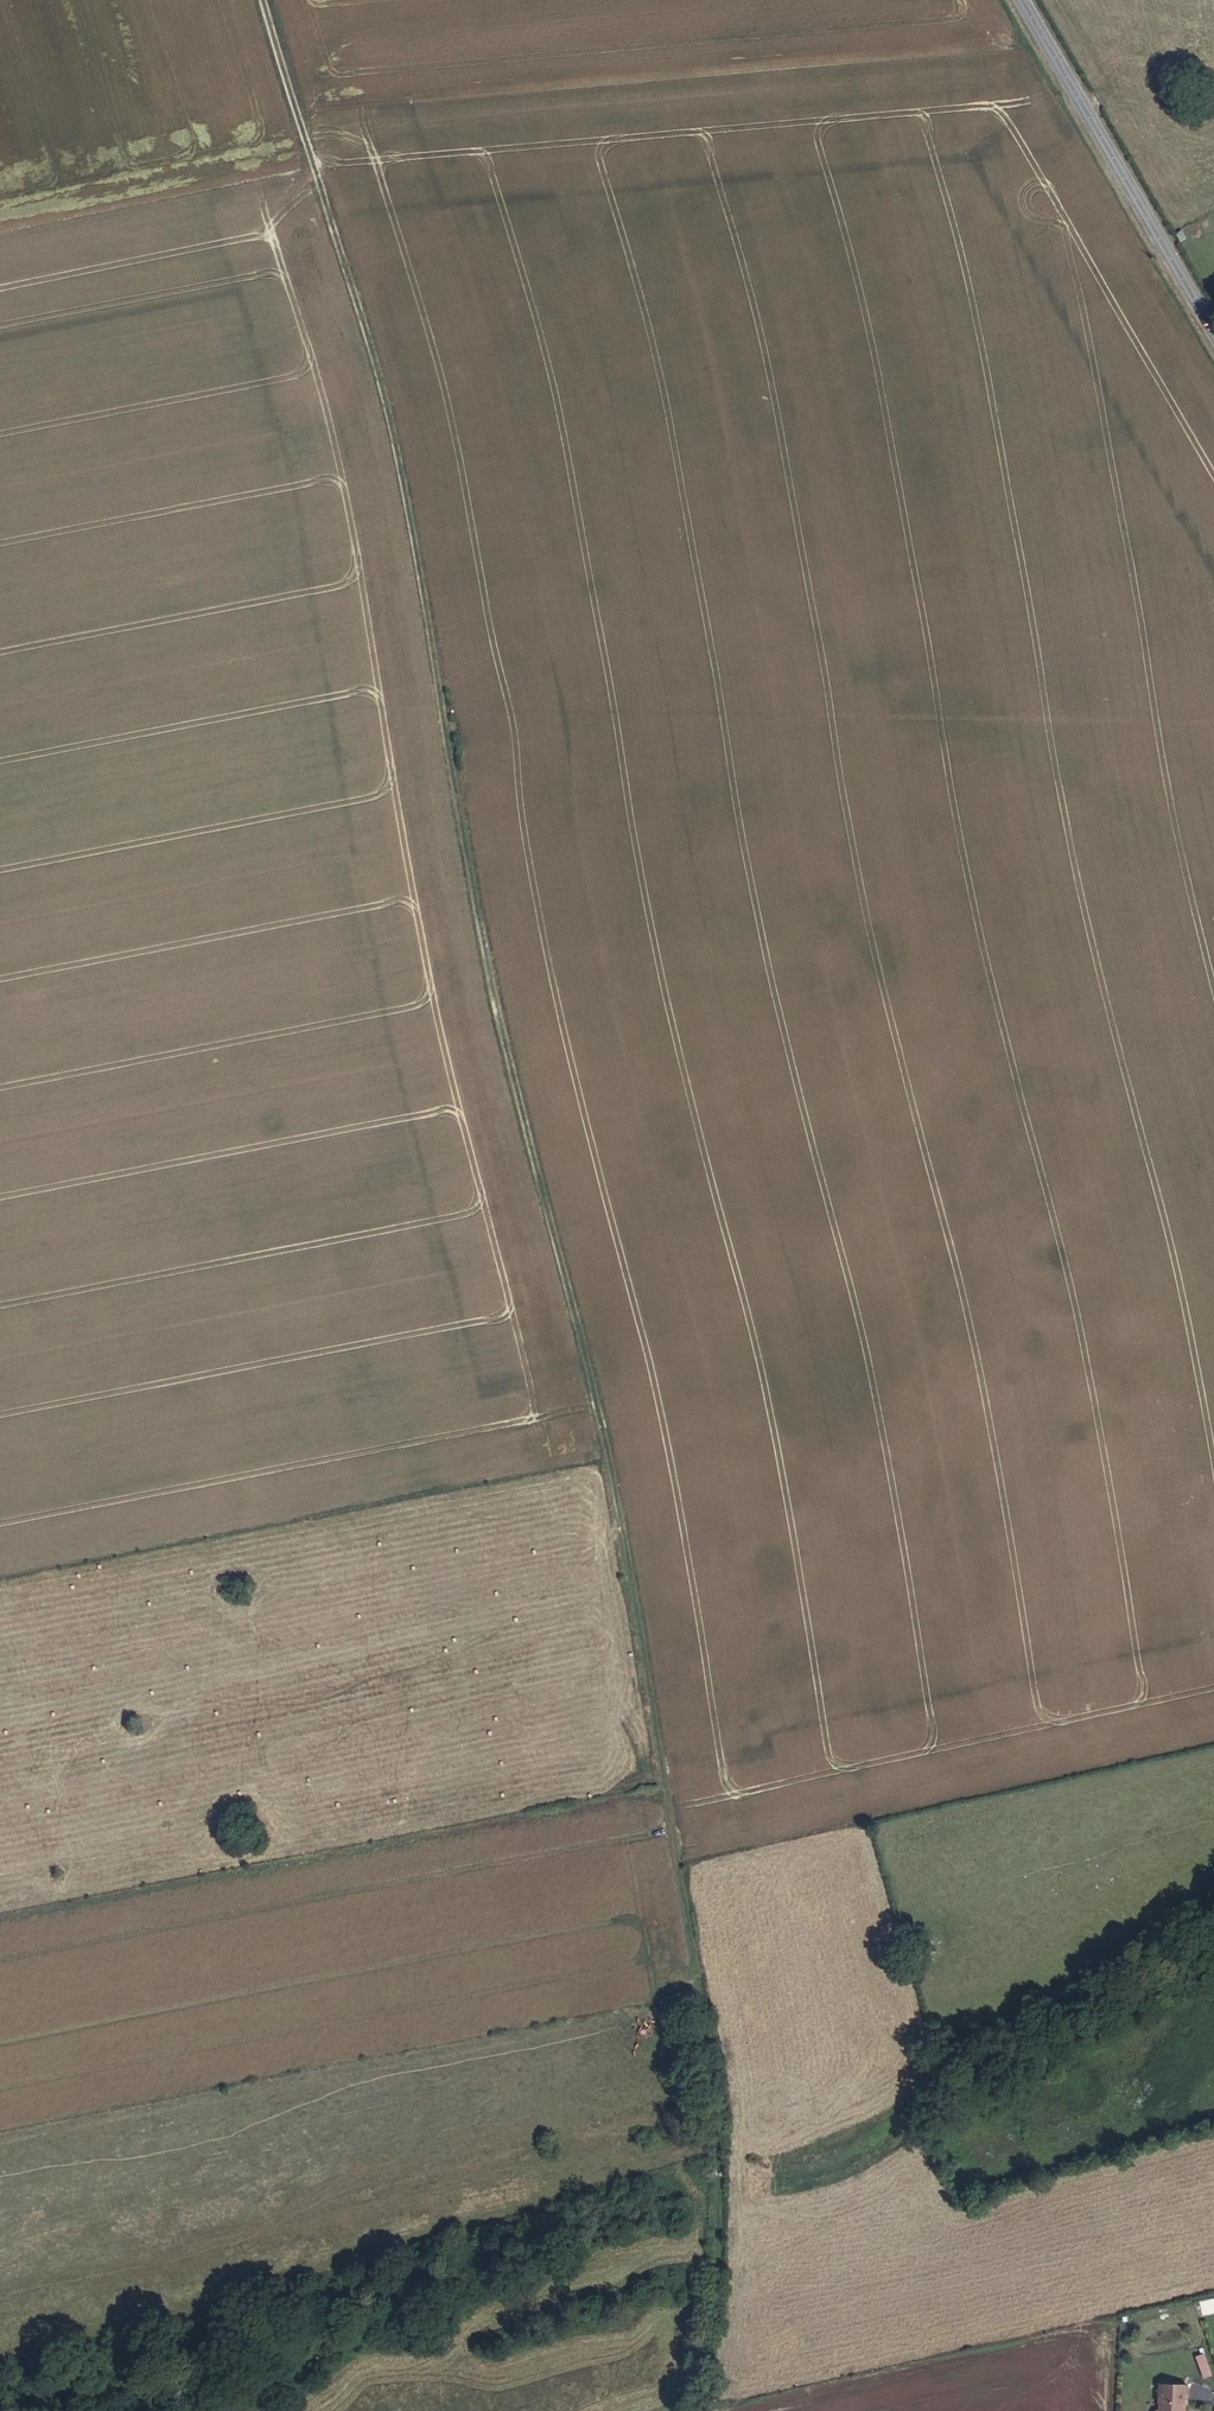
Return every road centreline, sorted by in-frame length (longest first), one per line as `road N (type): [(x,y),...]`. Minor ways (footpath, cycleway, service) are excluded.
road 1 (track): [(262,0),(383,393),(467,859),(618,1495),(672,1809)]
road 2 (tertiary): [(1023,0),(1213,331)]

